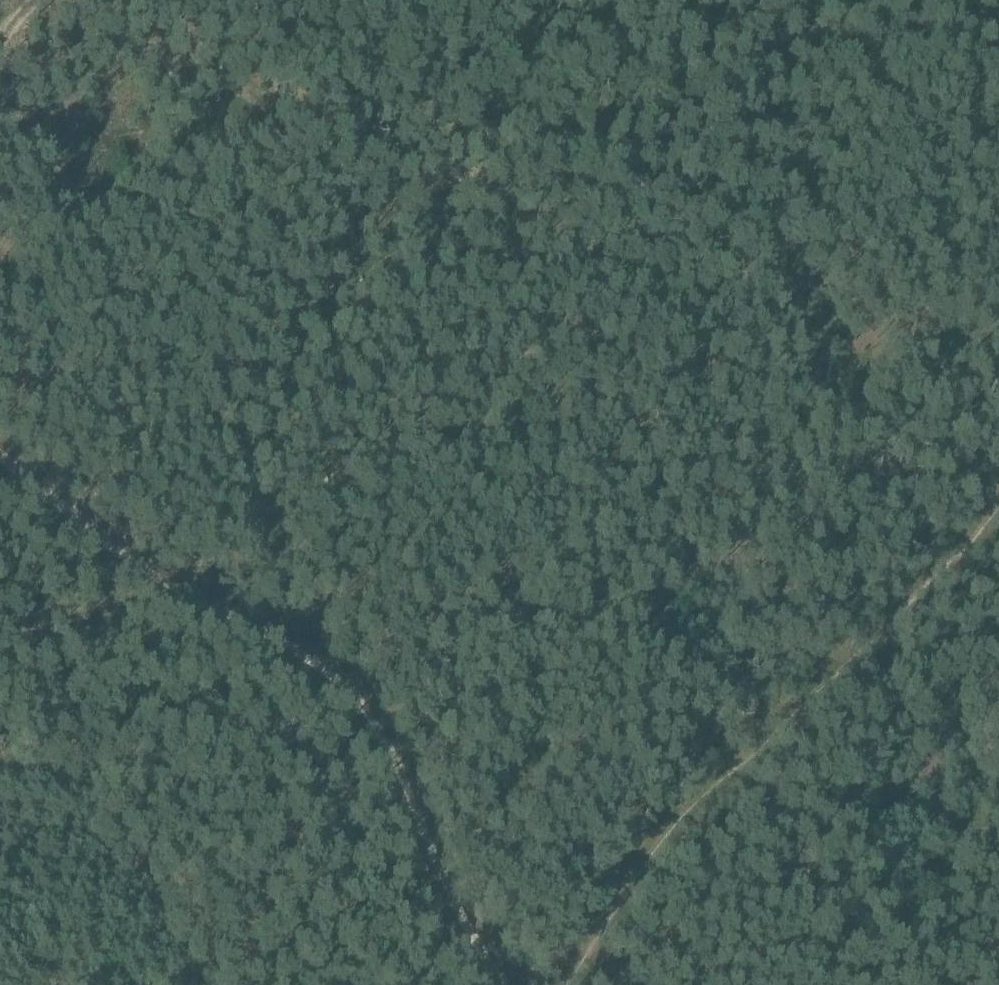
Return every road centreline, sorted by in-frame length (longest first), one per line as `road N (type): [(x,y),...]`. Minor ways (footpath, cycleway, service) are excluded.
road 1 (track): [(506,984),(375,728),(294,653),(116,556),(0,466)]
road 2 (track): [(998,526),(880,663),(696,800),(569,984)]

